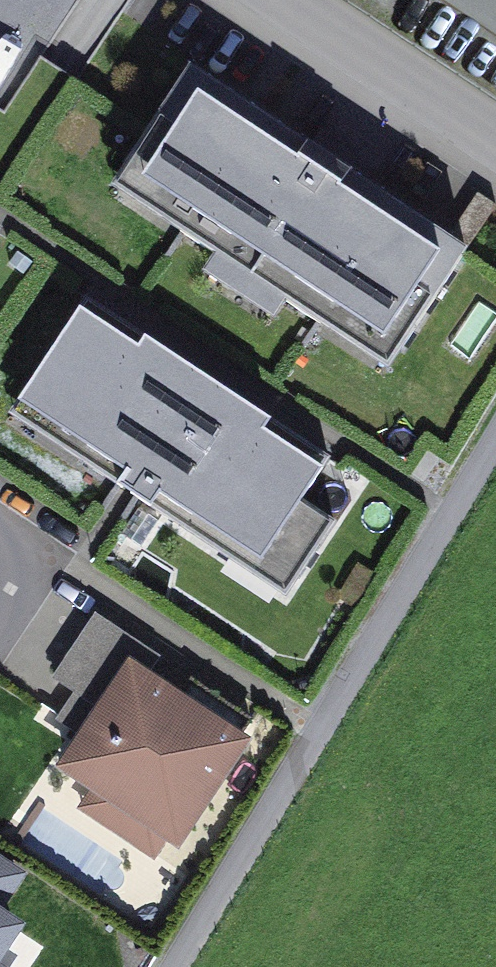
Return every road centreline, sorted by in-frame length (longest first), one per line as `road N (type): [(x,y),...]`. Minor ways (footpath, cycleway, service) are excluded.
road 1 (residential): [(171,966),(495,428)]
road 2 (residential): [(292,0),(495,134)]
road 3 (residential): [(0,524),(50,557),(0,631)]

